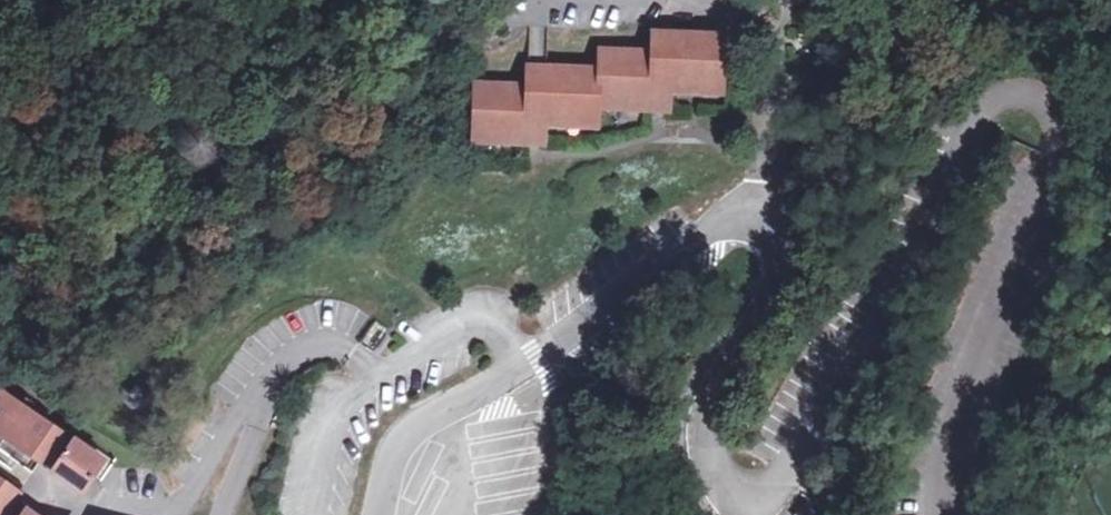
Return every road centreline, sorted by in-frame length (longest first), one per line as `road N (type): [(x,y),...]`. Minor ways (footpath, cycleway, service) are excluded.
road 1 (unclassified): [(379,514),(393,449),(404,435),(546,353),(714,229),(752,210),(769,214),(776,231),(772,284),(705,405),(700,440),(706,463),(726,484),(746,491),(775,486),(795,465),(803,423),(986,106),(1017,96),(1035,109),(1037,152)]

